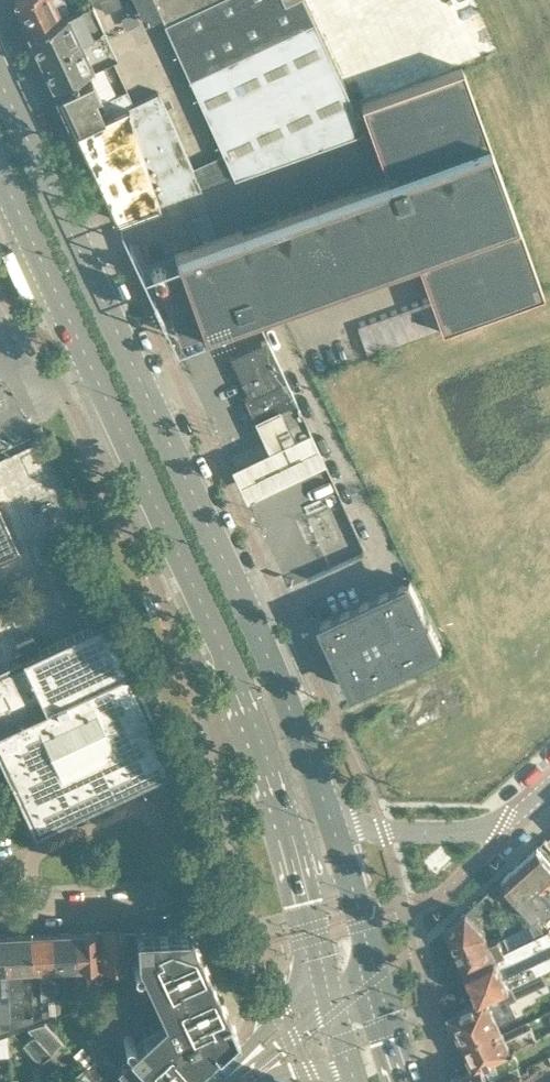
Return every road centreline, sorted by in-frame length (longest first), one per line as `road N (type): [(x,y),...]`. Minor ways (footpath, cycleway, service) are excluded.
road 1 (secondary): [(329,814),(151,388),(0,63)]
road 2 (secondary): [(0,179),(204,604),(276,808)]
road 3 (secondary): [(276,808),(328,1001)]
road 4 (residential): [(182,906),(0,909)]
road 5 (unclassified): [(502,828),(383,831),(329,814)]
road 6 (secondary): [(276,808),(328,887),(336,885),(343,858)]
road 7 (residential): [(229,1076),(288,1022),(328,1001)]
road 8 (secondary): [(377,975),(343,858)]

